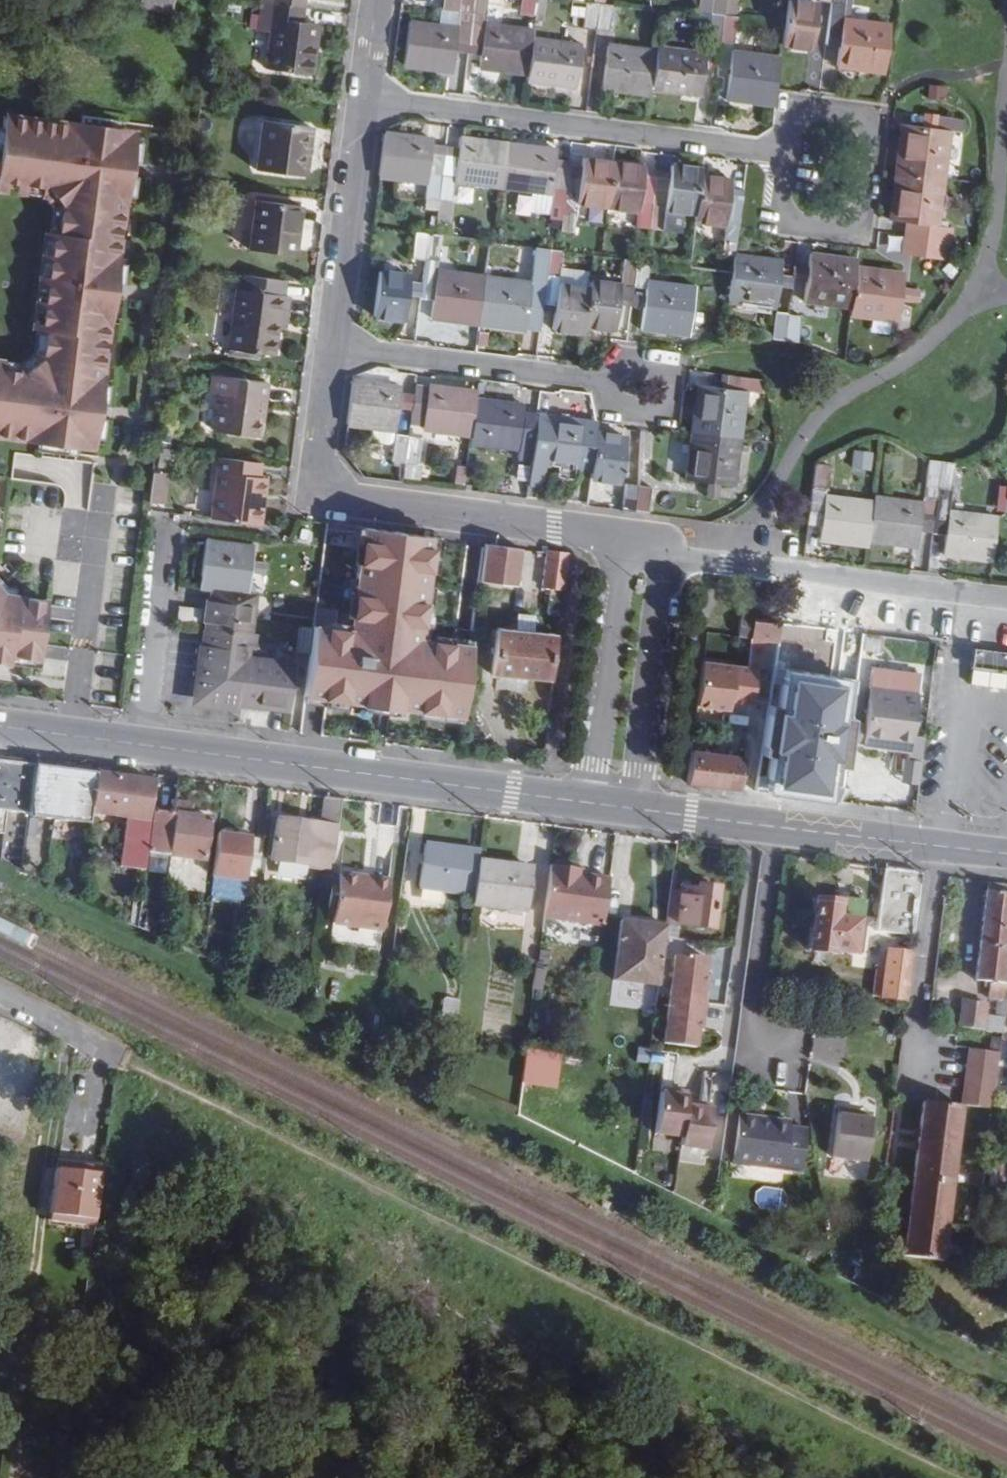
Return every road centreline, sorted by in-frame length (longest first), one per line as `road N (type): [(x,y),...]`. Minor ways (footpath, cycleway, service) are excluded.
road 1 (track): [(953,1477),(124,1062)]
road 2 (residential): [(832,161),(365,98)]
road 3 (track): [(22,1477),(15,1459),(32,1293),(70,1035)]
road 4 (primary): [(587,803),(144,744)]
road 5 (residential): [(331,345),(320,456),(327,482),(341,493),(624,537)]
road 6 (residential): [(664,557),(1006,599)]
road 7 (residential): [(638,385),(331,345)]
road 8 (primary): [(935,844),(636,809)]
road 9 (residential): [(624,537),(587,803)]
road 10 (residential): [(636,809),(664,557)]
road 11 (residential): [(365,98),(331,345)]
road 12 (residential): [(906,1086),(935,844)]
road 13 (residential): [(168,523),(144,744)]
road 14 (primary): [(144,744),(0,724)]
road 15 (residential): [(124,1062),(0,999)]

